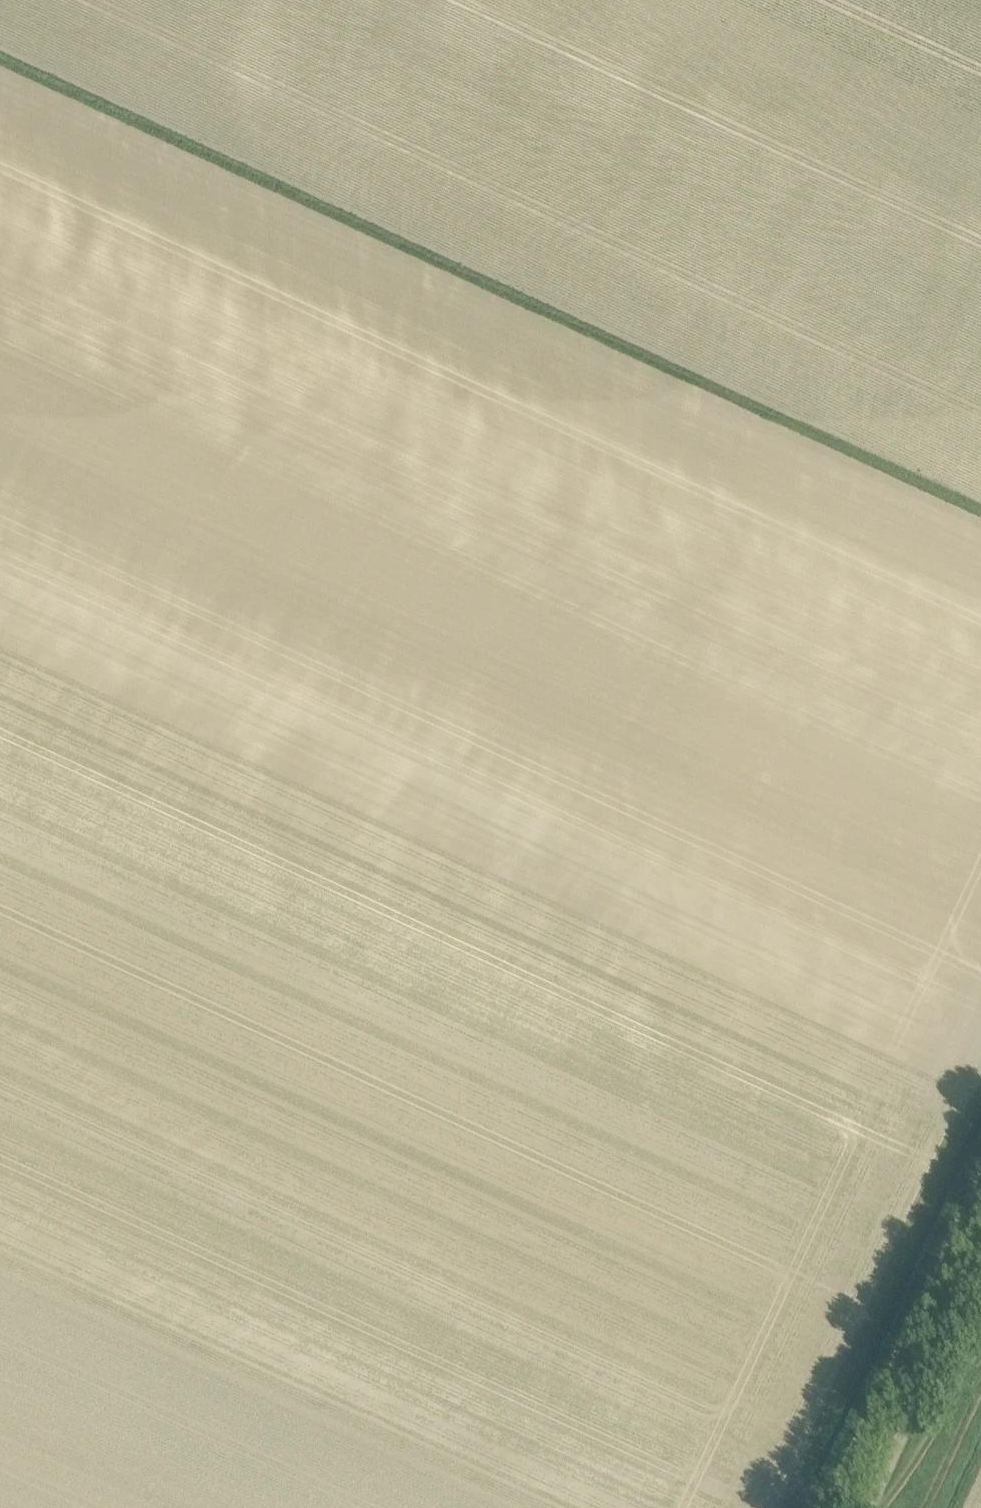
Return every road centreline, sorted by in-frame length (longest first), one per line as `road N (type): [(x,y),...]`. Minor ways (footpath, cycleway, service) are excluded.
road 1 (unclassified): [(869,1507),(980,1264)]

